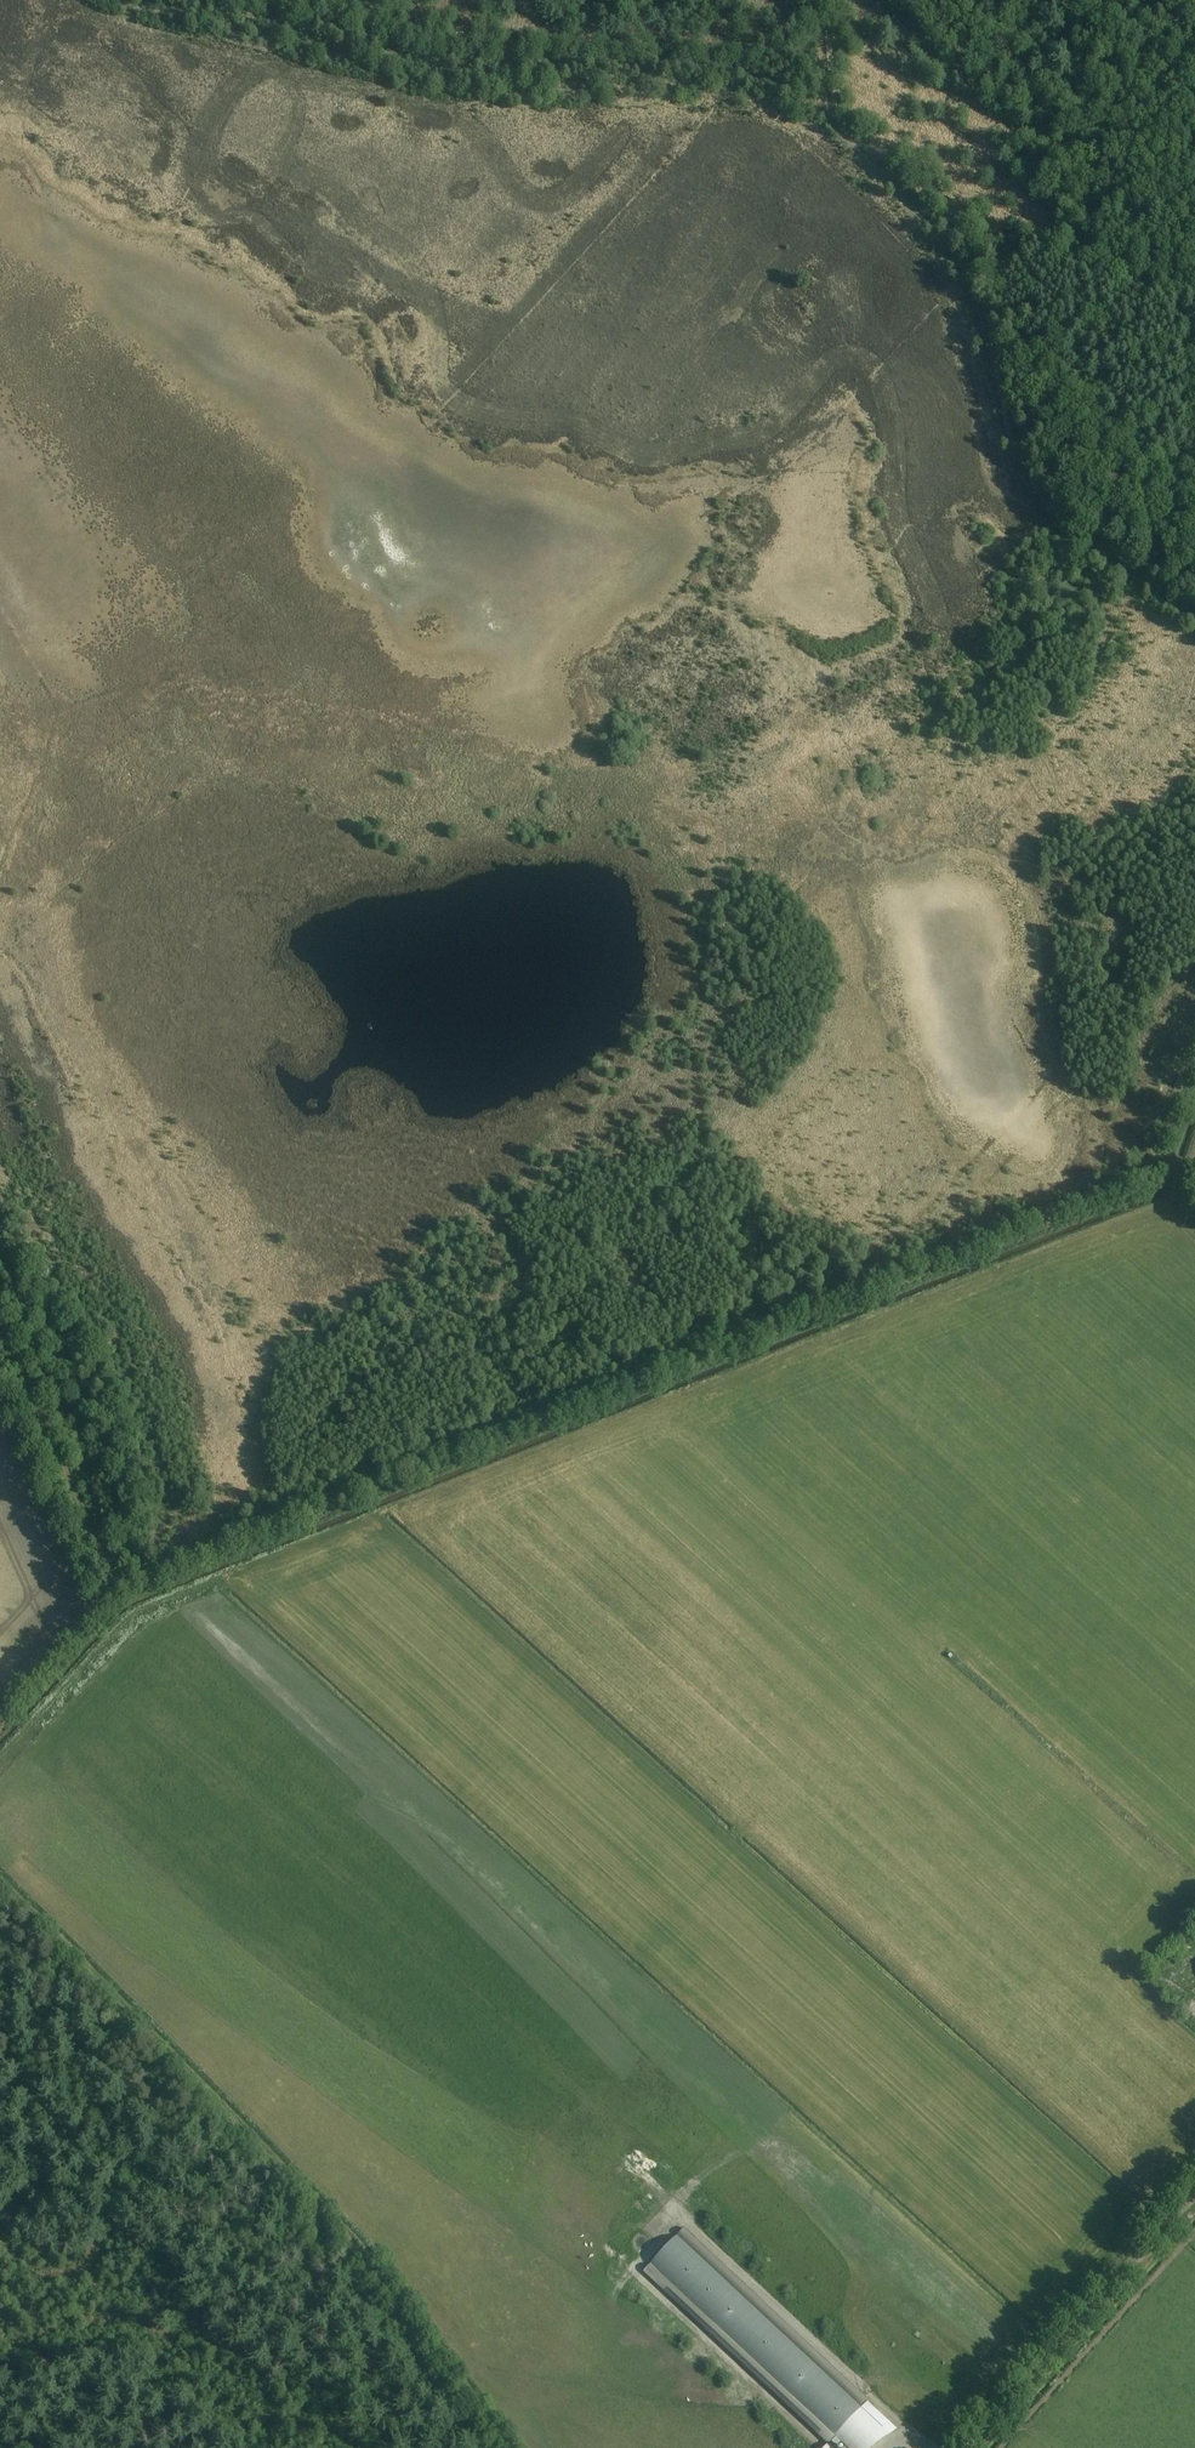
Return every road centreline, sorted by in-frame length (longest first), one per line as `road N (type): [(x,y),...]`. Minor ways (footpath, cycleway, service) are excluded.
road 1 (track): [(114,1587),(1112,1185),(1155,1151)]
road 2 (track): [(0,1880),(329,2223),(507,2447)]
road 3 (track): [(820,0),(825,110),(950,254),(1034,495),(1194,620)]
road 4 (track): [(201,0),(451,55),(738,69),(825,110)]
road 5 (unclassified): [(963,2447),(1194,2192)]
road 6 (track): [(114,1587),(0,1323)]
road 7 (track): [(0,1713),(114,1587)]
road 8 (track): [(1194,1036),(1155,1151)]

